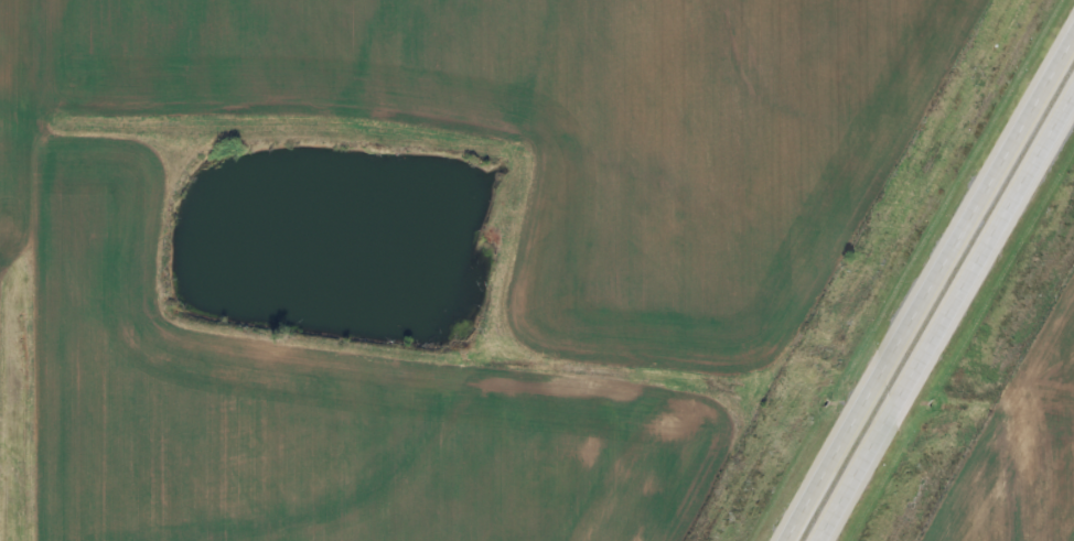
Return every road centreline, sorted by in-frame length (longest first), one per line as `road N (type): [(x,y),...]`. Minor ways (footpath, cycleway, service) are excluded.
road 1 (motorway): [(1073,35),(785,540)]
road 2 (motorway): [(816,540),(1073,89)]

